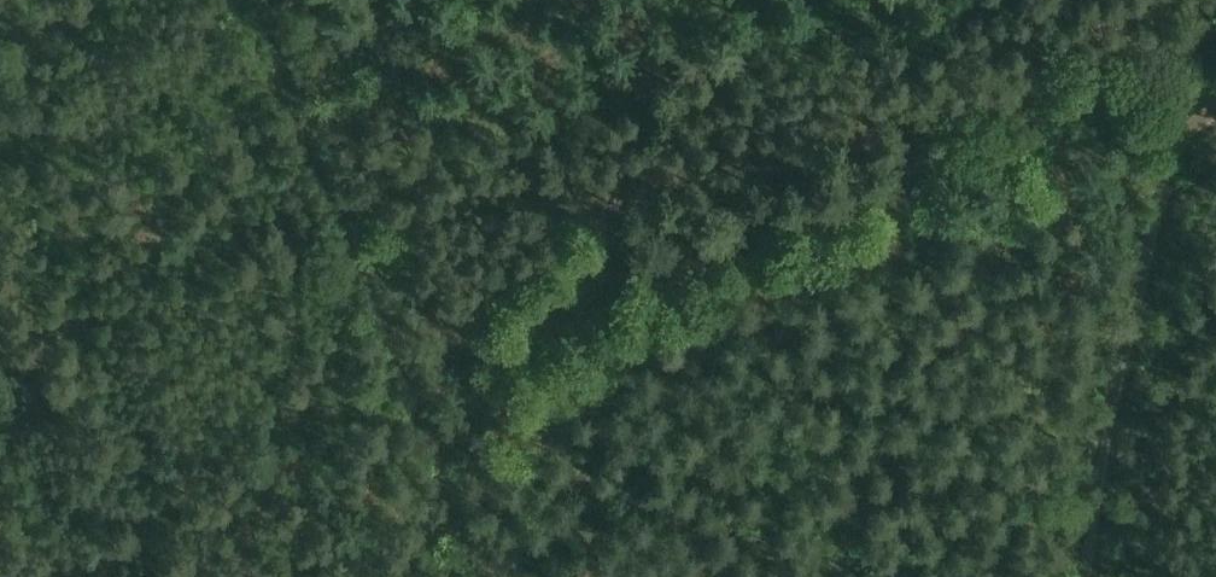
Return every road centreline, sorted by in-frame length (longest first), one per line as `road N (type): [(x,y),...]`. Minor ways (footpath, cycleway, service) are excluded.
road 1 (track): [(1085,576),(1088,505),(1167,146),(1180,121),(1215,104)]

